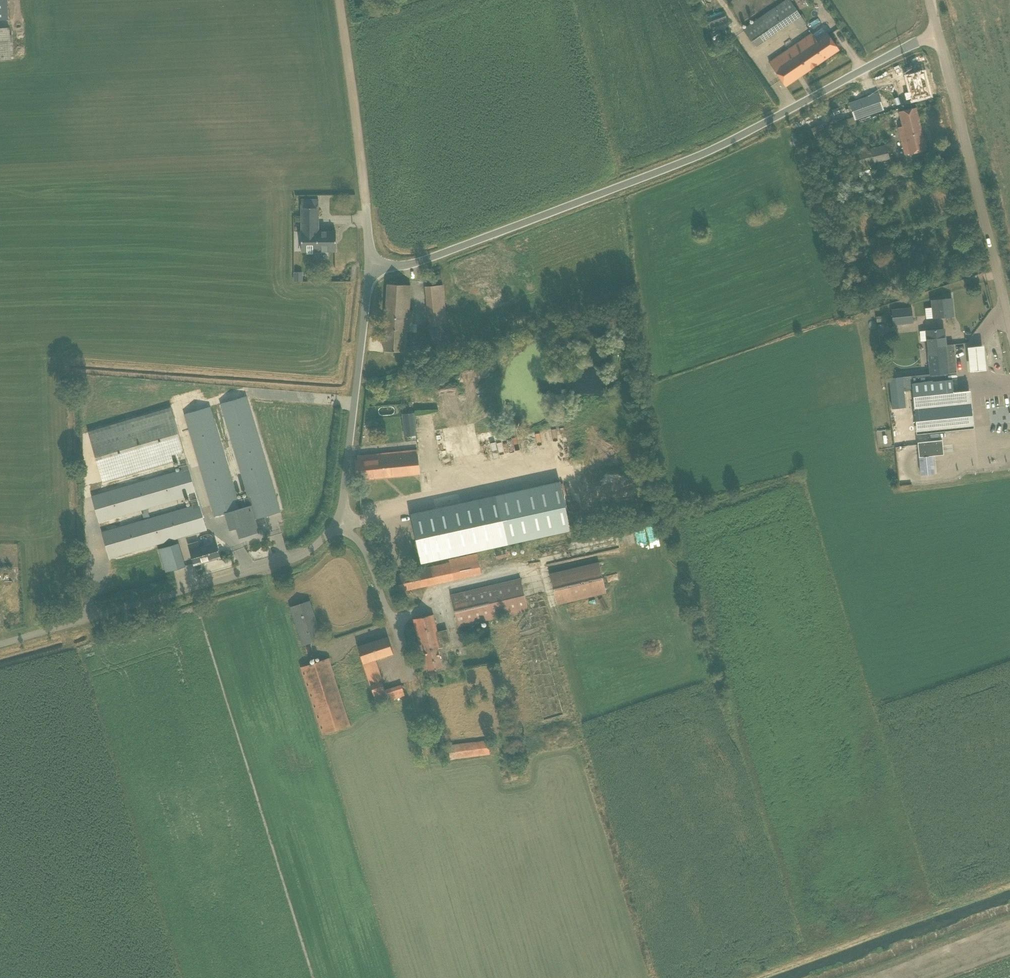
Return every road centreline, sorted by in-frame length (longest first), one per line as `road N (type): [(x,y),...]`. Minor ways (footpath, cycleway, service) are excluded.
road 1 (unclassified): [(0,645),(292,560),(316,545),(344,497),(369,265)]
road 2 (unclassified): [(369,265),(419,261),(655,174),(940,38)]
road 3 (track): [(654,977),(527,567)]
road 4 (unclassified): [(1009,319),(940,38)]
road 5 (track): [(340,0),(367,203)]

